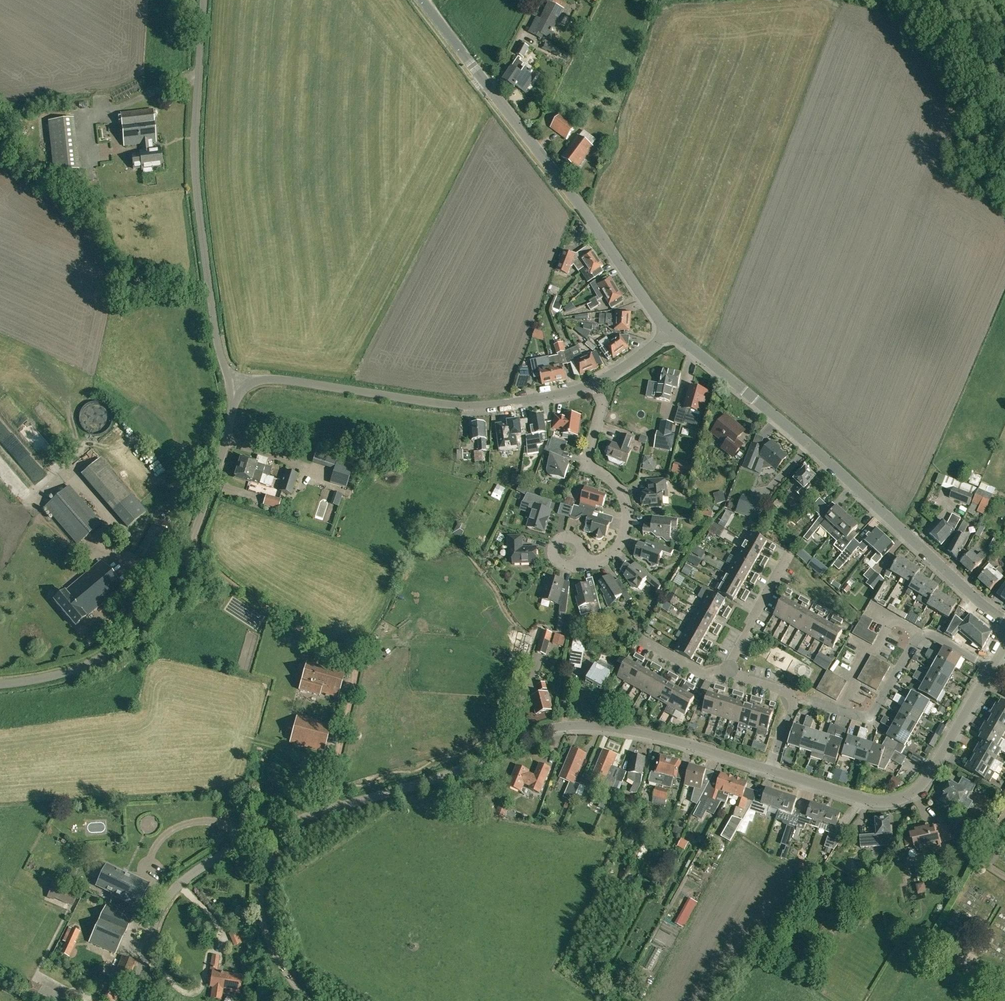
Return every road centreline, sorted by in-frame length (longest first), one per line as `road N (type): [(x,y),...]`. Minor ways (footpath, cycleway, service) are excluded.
road 1 (tertiary): [(1004,621),(671,331)]
road 2 (unclassified): [(0,685),(84,667),(130,638),(149,615),(198,529),(232,410),(232,384)]
road 3 (tertiary): [(671,331),(422,0)]
road 4 (unclassified): [(232,384),(218,350),(197,179),(206,0)]
road 5 (track): [(319,814),(352,666),(187,553)]
road 6 (unclassified): [(992,669),(930,775),(904,797),(869,801),(773,771)]
road 7 (unclassified): [(279,826),(447,774),(533,735)]
road 8 (unclassified): [(773,771),(617,731),(572,726),(533,735)]
road 9 (unclassified): [(129,1000),(170,893),(193,872),(279,826)]
road 10 (unclassified): [(232,384),(287,380),(464,405)]
road 11 (residential): [(579,560),(599,564),(611,557),(628,521),(617,482),(589,460),(601,422),(599,384)]
road 12 (unclassified): [(309,1000),(277,962),(265,929),(261,889),(279,826)]
road 13 (residential): [(773,771),(793,701),(783,690),(726,675)]
road 14 (residential): [(464,405),(542,399),(599,384)]
road 15 (residential): [(726,675),(786,555)]
road 16 (residential): [(839,711),(875,715),(920,636)]

